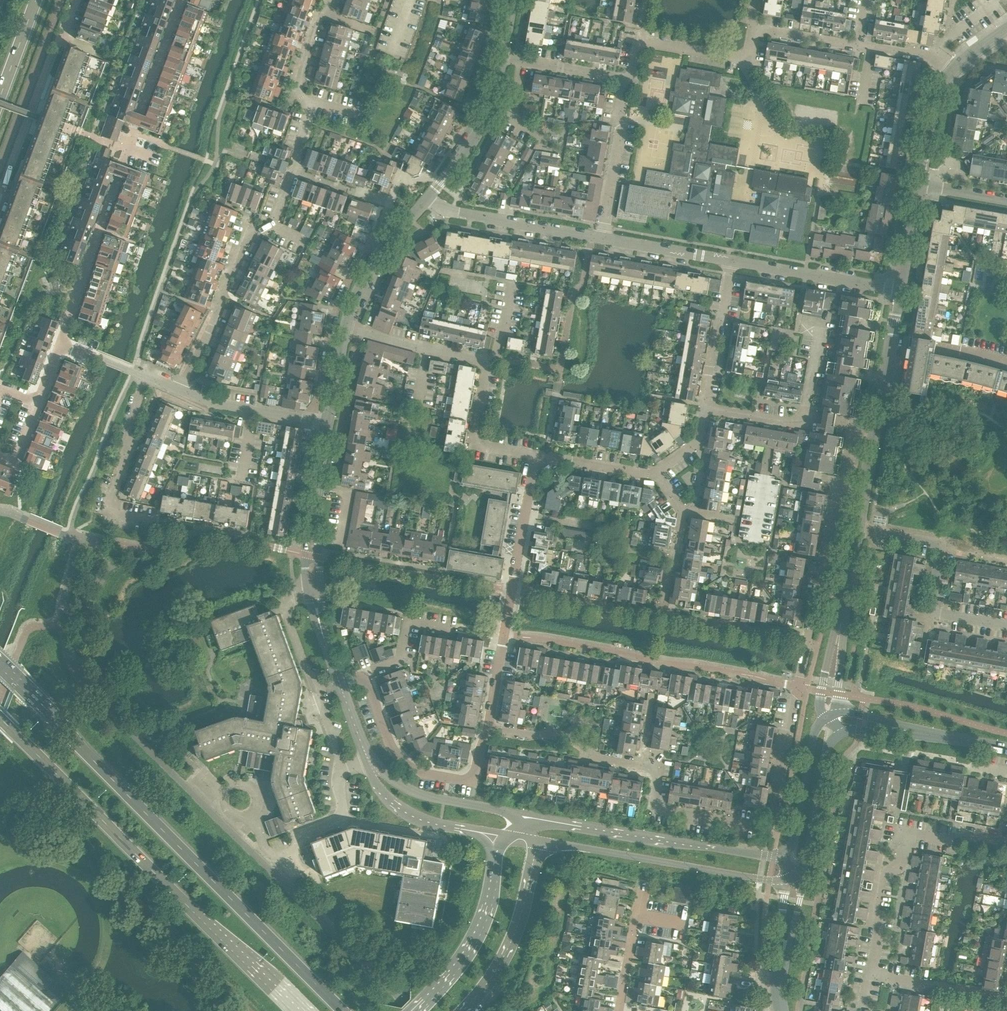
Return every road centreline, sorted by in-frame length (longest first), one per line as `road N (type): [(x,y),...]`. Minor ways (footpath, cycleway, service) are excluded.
road 1 (primary): [(342,1010),(0,667)]
road 2 (primary): [(0,718),(292,1010)]
road 3 (residential): [(58,343),(183,0)]
road 4 (residential): [(770,828),(654,809),(659,775),(552,736),(486,730)]
road 5 (residential): [(877,975),(905,822),(1006,840)]
road 6 (tertiary): [(770,858),(527,814)]
road 7 (tertiary): [(540,842),(777,879)]
road 8 (residential): [(0,208),(74,0)]
road 9 (residential): [(808,640),(852,427)]
road 10 (tertiary): [(339,685),(314,590),(316,488)]
road 11 (tertiary): [(505,836),(476,938),(417,1010)]
road 12 (residential): [(180,390),(250,234),(273,230)]
road 13 (residential): [(313,420),(337,309),(372,243)]
road 14 (residential): [(156,521),(107,506),(132,458),(150,378)]
road 15 (tertiary): [(467,1010),(497,976),(540,842)]
road 16 (residential): [(625,80),(640,42),(746,59),(752,28)]
road 17 (residential): [(601,238),(450,209),(431,195)]
road 18 (tertiary): [(833,719),(1006,749)]
road 19 (residential): [(473,780),(418,772),(391,750),(364,677)]
road 20 (tertiary): [(527,814),(419,793),(370,762)]
road 21 (residential): [(899,290),(733,265)]
road 22 (tertiary): [(370,762),(406,812),(505,836)]
road 23 (residential): [(933,616),(946,546),(857,529)]
road 24 (tertiary): [(796,873),(808,861),(833,719)]
road 25 (tertiary): [(431,195),(484,122),(503,57)]
road 26 (residential): [(665,615),(514,588)]
road 27 (residential): [(665,615),(684,511),(657,475)]
road 28 (residential): [(706,408),(852,427)]
road 29 (residential): [(488,362),(345,327)]
road 30 (residential): [(534,455),(472,444),(488,362)]
road 31 (residential): [(706,408),(733,265)]
road 32 (residential): [(808,640),(665,615)]
road 33 (residential): [(486,730),(514,588)]
road 34 (tertiary): [(874,432),(899,290)]
road 35 (tertiary): [(817,717),(796,833),(785,850)]
road 36 (residential): [(273,230),(320,101)]
road 37 (residential): [(641,877),(618,1010)]
road 38 (residential): [(733,265),(601,238)]
road 39 (residential): [(770,828),(796,696)]
road 40 (residential): [(514,588),(534,455)]
road 41 (residential): [(364,677),(396,661),(416,616),(457,625)]
road 42 (residential): [(320,101),(293,90),(325,0)]
road 43 (residential): [(657,475),(534,455)]
road 44 (residential): [(503,57),(625,80)]
road 45 (tertiary): [(920,184),(934,97),(954,70)]
road 46 (tertiary): [(840,598),(817,717)]
road 47 (tertiary): [(833,719),(840,598)]

